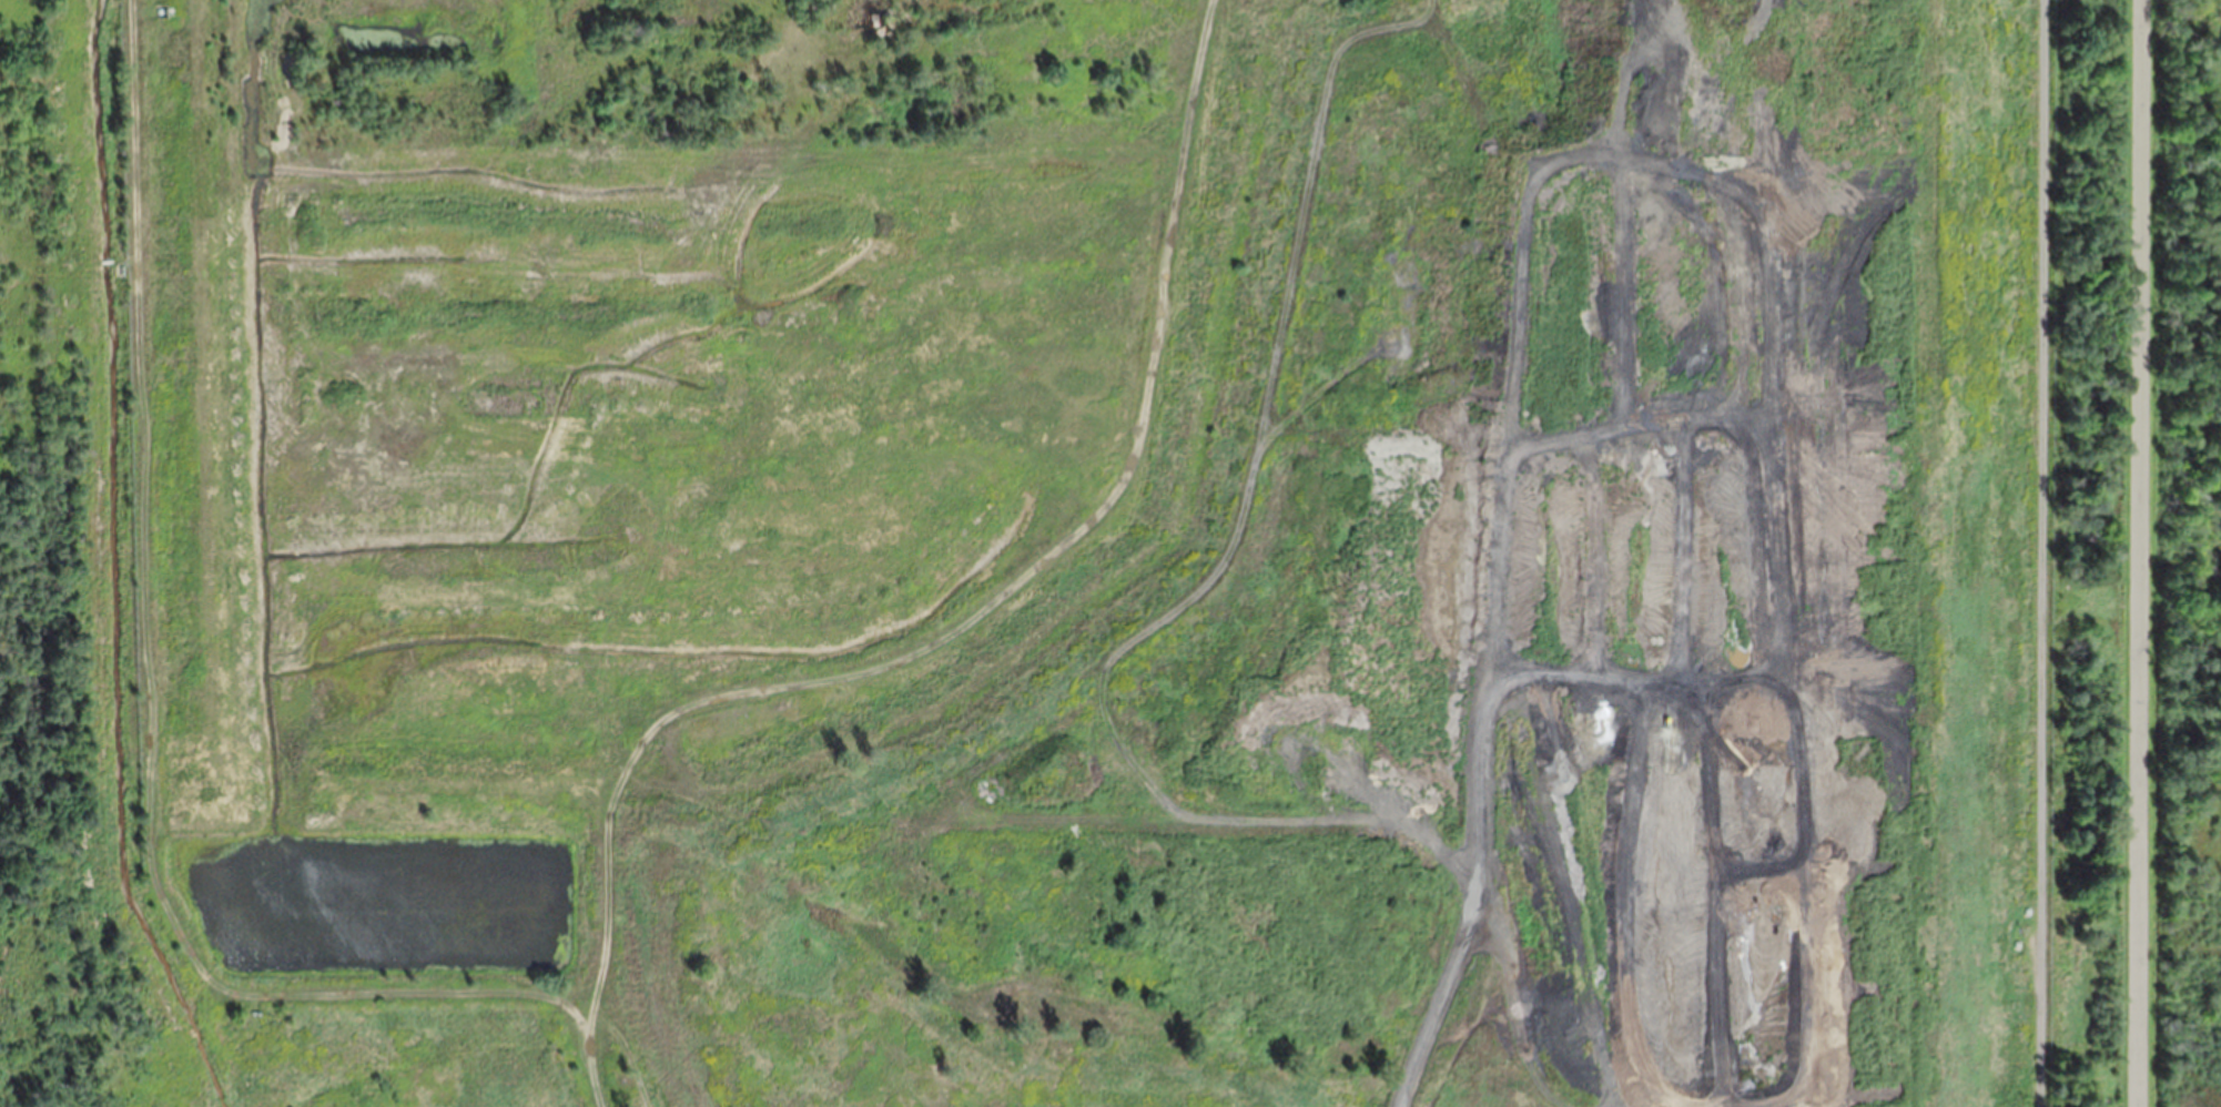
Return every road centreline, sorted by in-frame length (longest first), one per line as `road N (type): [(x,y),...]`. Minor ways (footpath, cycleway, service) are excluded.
road 1 (residential): [(2132,1106),(2135,0)]

